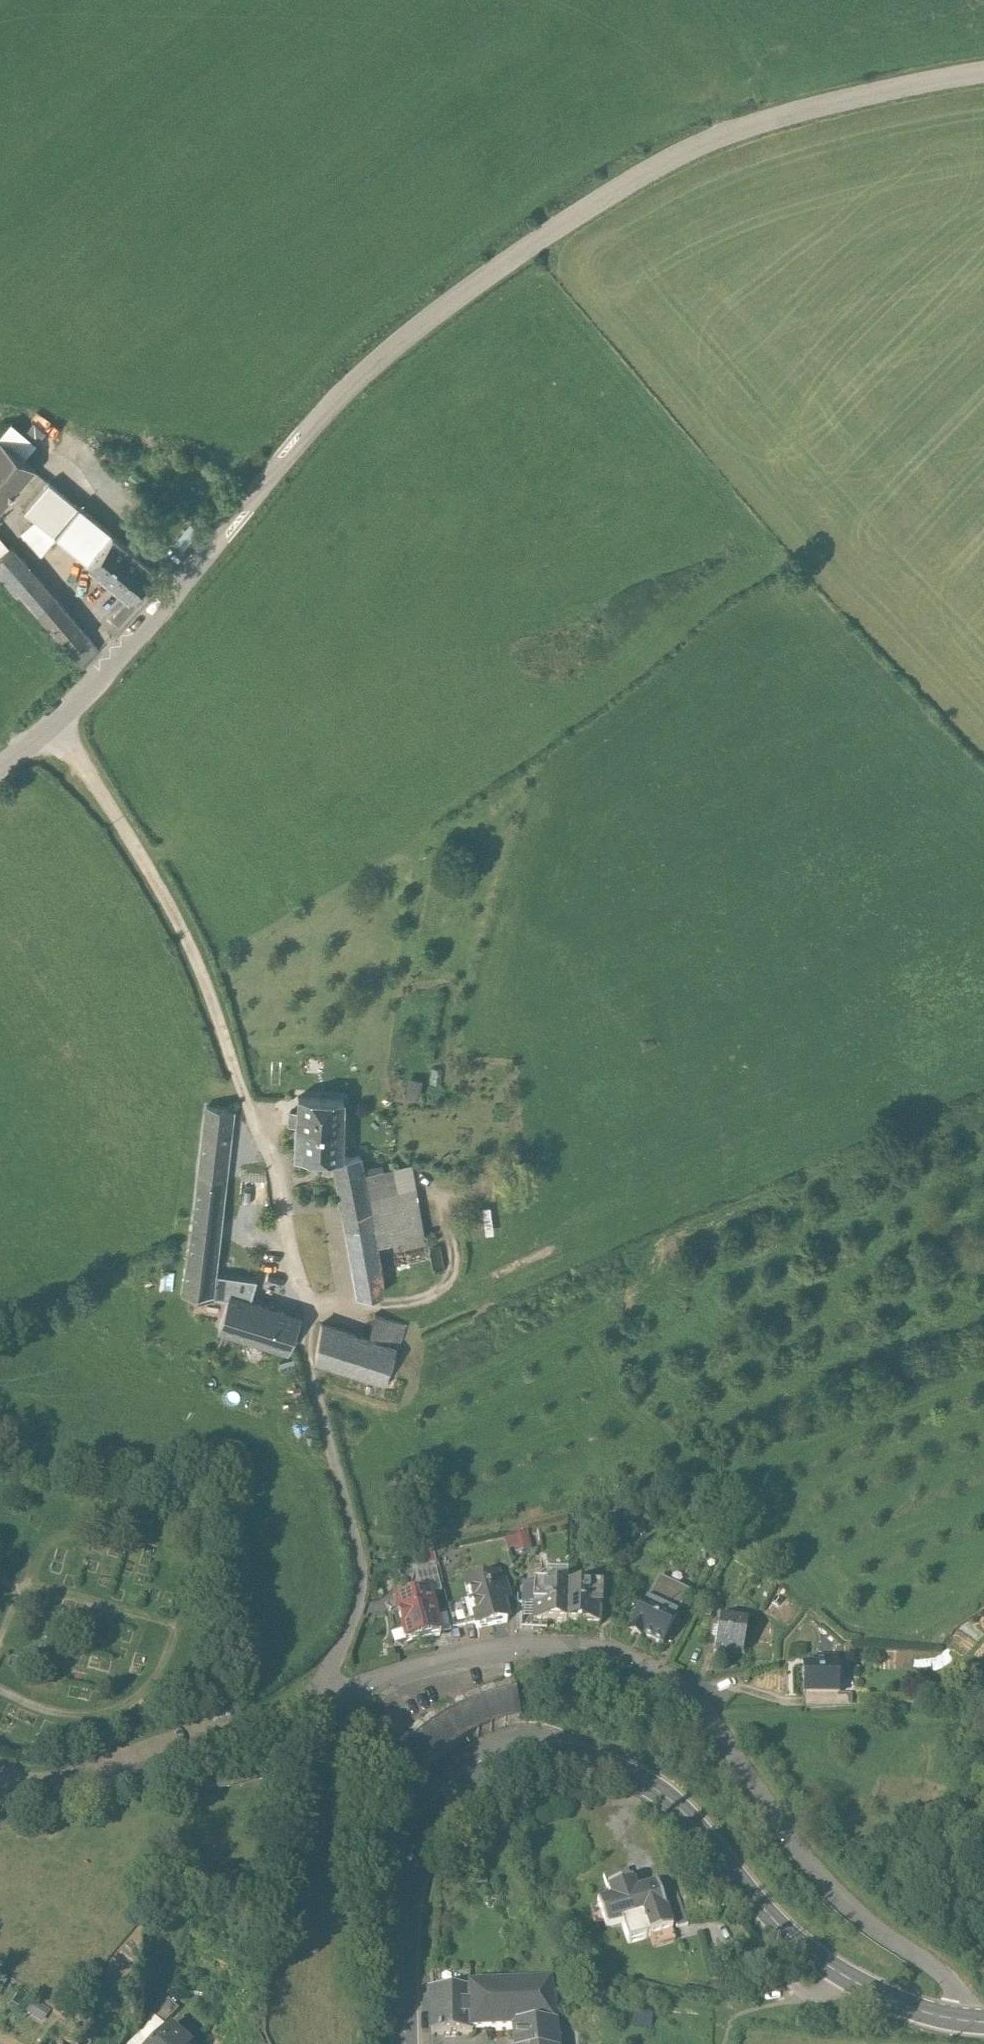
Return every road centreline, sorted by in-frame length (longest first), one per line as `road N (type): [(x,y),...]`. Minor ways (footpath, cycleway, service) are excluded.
road 1 (unclassified): [(52,725),(319,412),(400,338),(508,261),(714,140),(910,84),(983,73)]
road 2 (residential): [(974,2020),(949,1979),(841,1903),(803,1864),(703,1720),(666,1683),(588,1650),(542,1648),(432,1667),(97,1811),(19,1822),(0,1815)]
road 3 (secondary): [(974,2020),(887,1998),(807,1952),(654,1783),(608,1761),(543,1753),(491,1770),(429,1831),(406,1914),(405,2043)]

